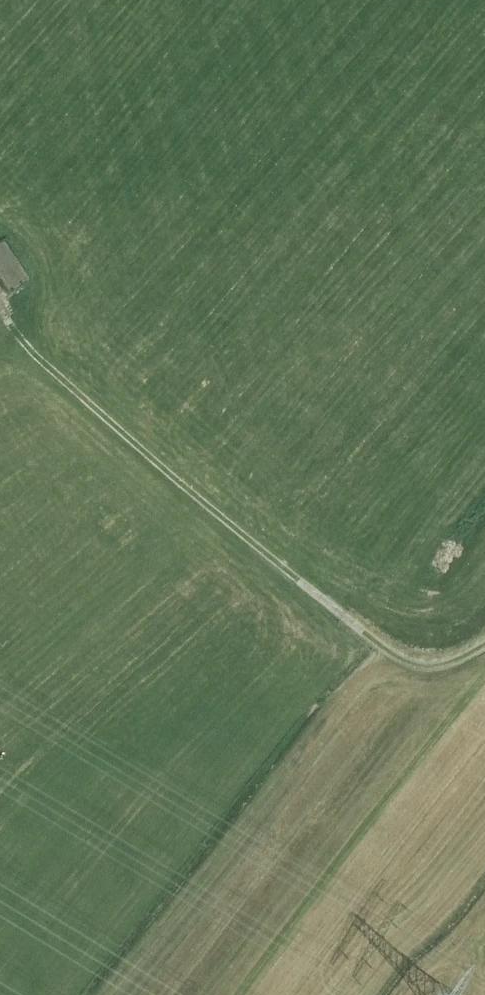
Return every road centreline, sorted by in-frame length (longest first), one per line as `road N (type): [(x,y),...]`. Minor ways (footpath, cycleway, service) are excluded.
road 1 (track): [(484,642),(453,660),(403,658),(93,408),(17,339),(0,309)]

